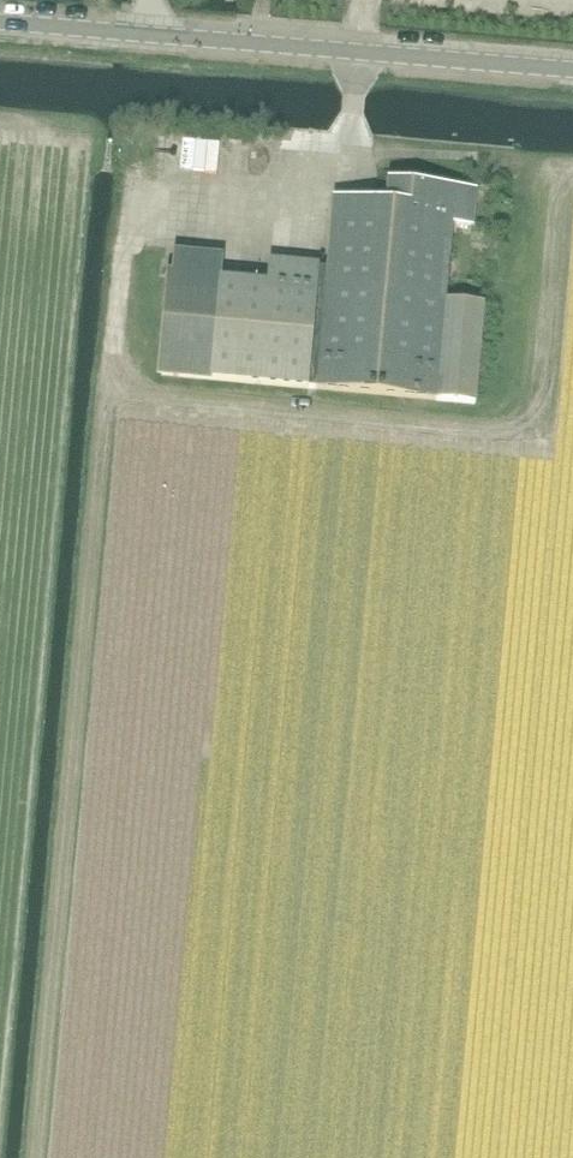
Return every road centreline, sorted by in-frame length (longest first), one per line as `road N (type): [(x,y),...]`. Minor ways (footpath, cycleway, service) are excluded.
road 1 (unclassified): [(572,69),(0,21)]

